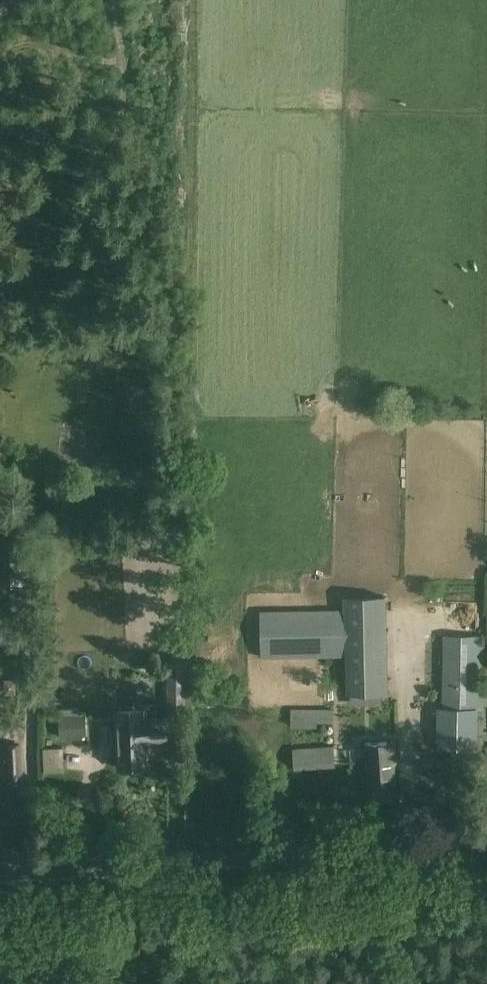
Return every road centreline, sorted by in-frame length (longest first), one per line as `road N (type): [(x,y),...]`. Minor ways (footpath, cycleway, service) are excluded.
road 1 (unclassified): [(486,841),(0,874)]

